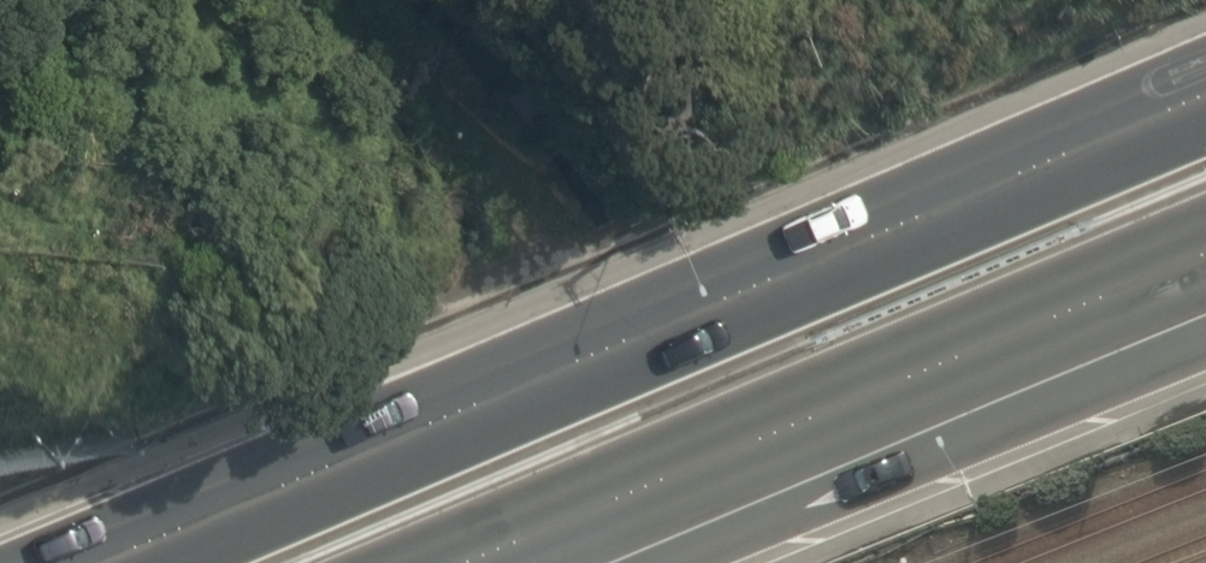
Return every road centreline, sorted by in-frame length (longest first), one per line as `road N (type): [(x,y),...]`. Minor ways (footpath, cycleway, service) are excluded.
road 1 (trunk): [(112,562),(1205,95)]
road 2 (trunk): [(1205,255),(460,562)]

